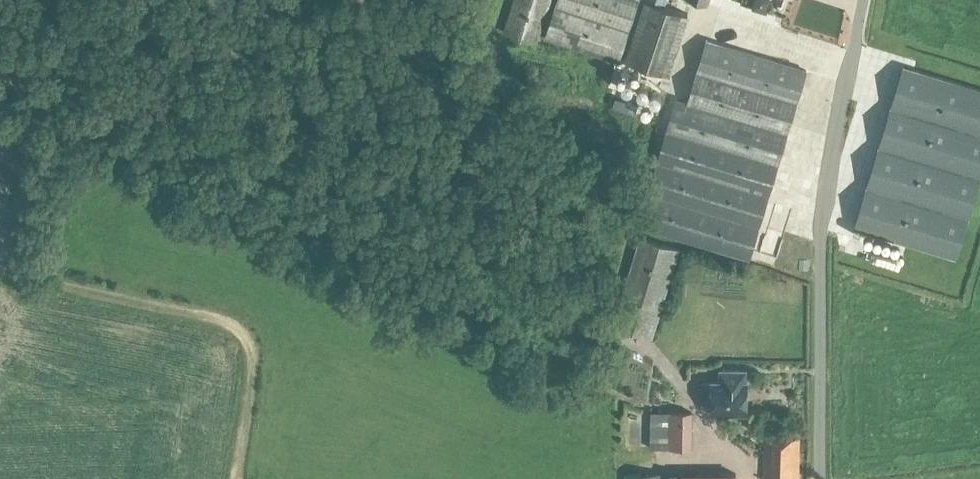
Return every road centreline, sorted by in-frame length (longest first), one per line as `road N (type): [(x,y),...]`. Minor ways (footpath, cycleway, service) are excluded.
road 1 (unclassified): [(825,478),(822,246),(861,0)]
road 2 (track): [(234,478),(250,346),(240,329),(214,316),(0,273)]

